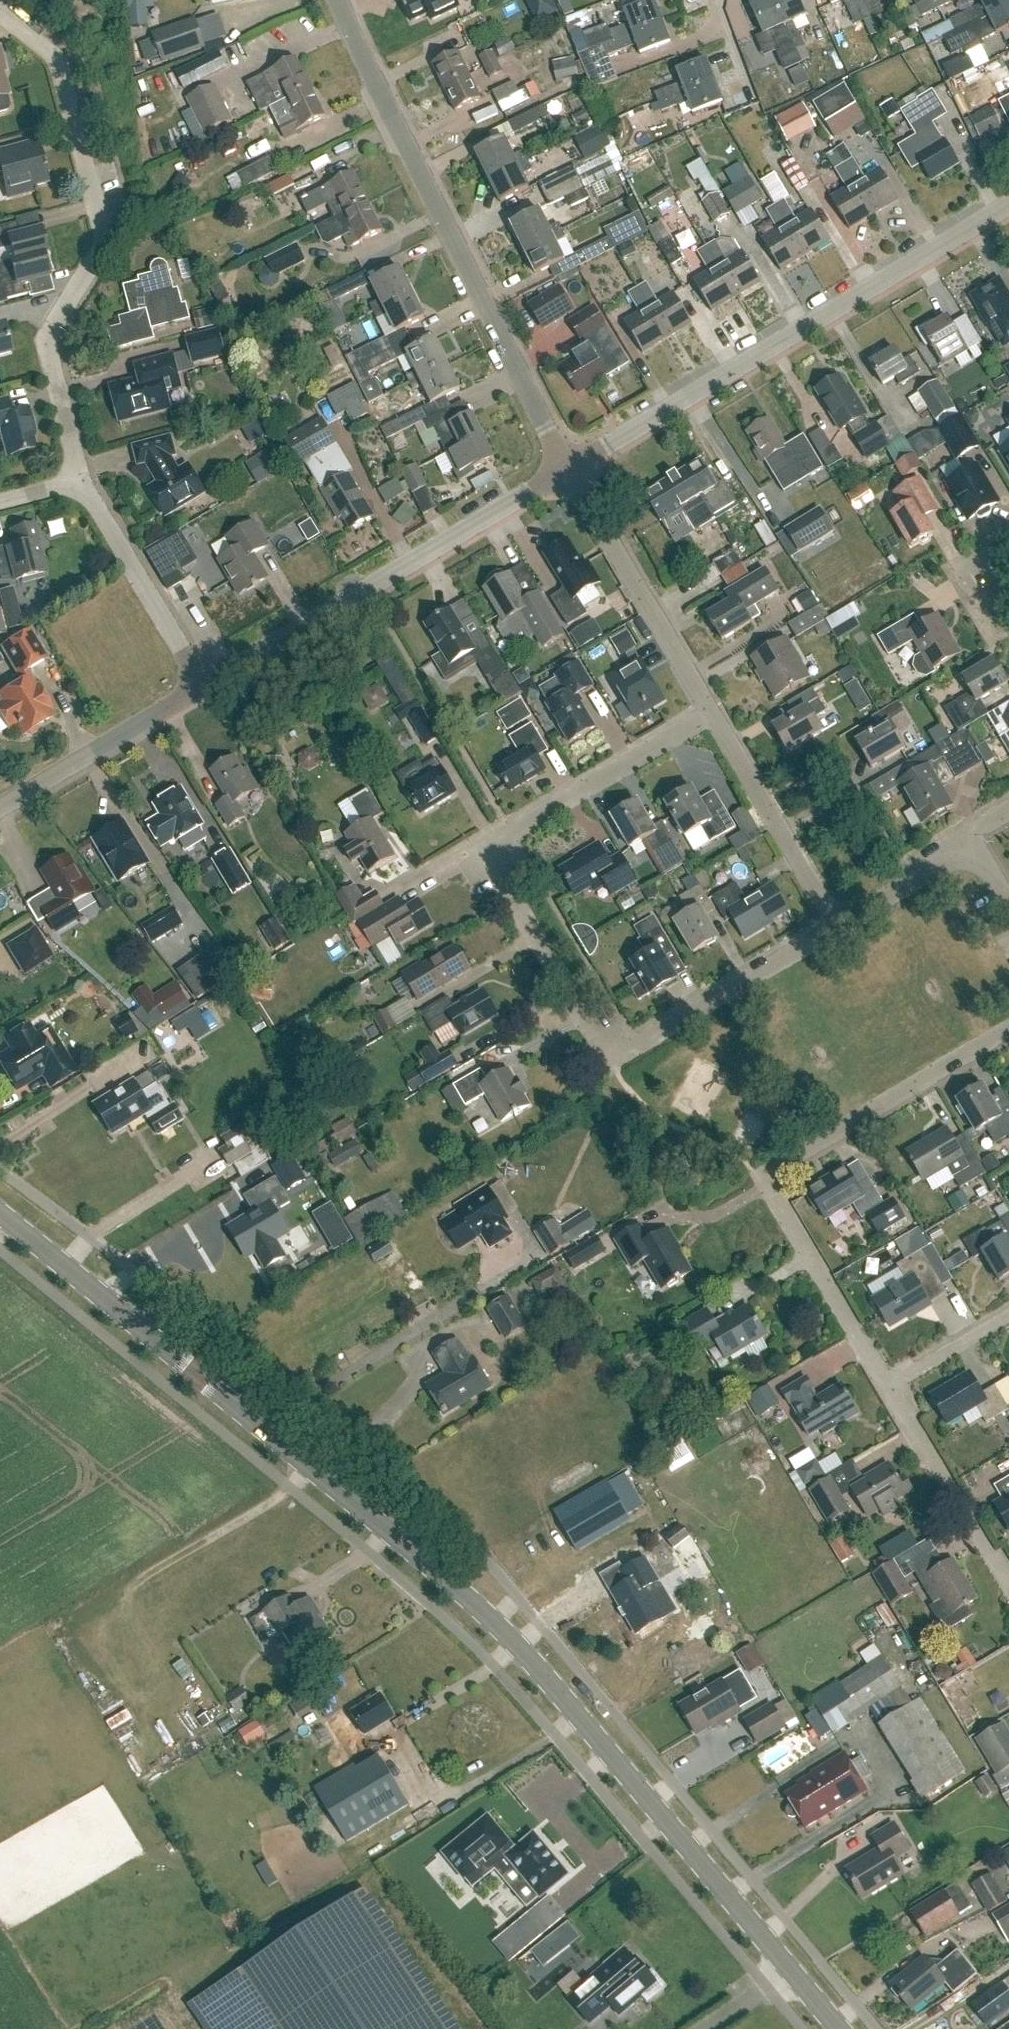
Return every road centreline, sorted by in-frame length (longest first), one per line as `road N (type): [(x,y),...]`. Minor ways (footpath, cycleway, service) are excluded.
road 1 (tertiary): [(836,2028),(498,1624),(0,1214)]
road 2 (residential): [(836,926),(628,1050),(600,1045),(499,873),(512,832),(710,709)]
road 3 (residential): [(341,0),(569,469)]
road 4 (residential): [(891,1385),(773,1184),(786,1162),(1008,1029)]
road 5 (residential): [(80,479),(47,345),(104,235),(57,58),(0,14)]
road 6 (residential): [(569,469),(1008,205)]
road 7 (residential): [(206,685),(569,469)]
road 8 (residential): [(569,469),(710,709)]
road 9 (residential): [(710,709),(836,926)]
road 10 (residential): [(206,685),(80,479)]
road 11 (residential): [(0,807),(206,685)]
road 12 (residential): [(1008,1583),(891,1385)]
road 13 (residential): [(836,926),(969,836)]
road 14 (residential): [(891,1385),(1008,1315)]

